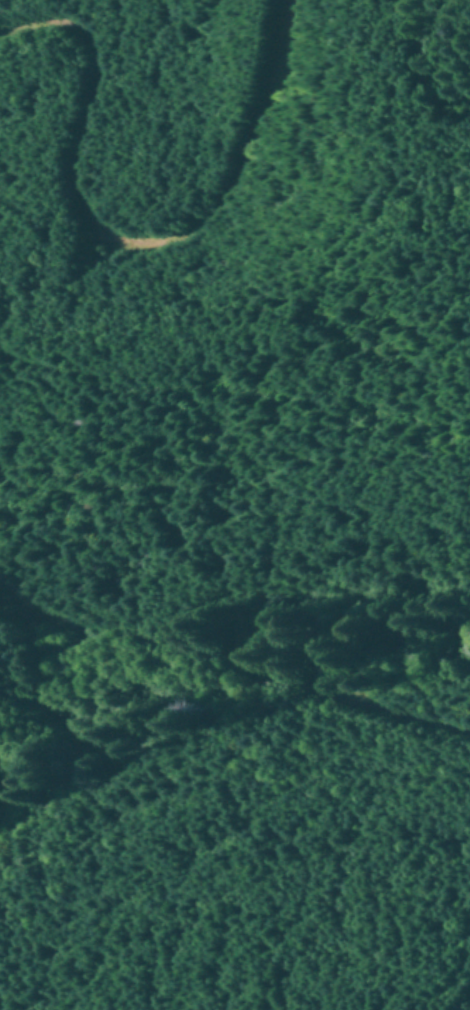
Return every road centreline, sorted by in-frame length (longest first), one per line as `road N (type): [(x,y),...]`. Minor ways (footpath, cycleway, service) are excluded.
road 1 (residential): [(469,772),(251,801),(0,904)]

